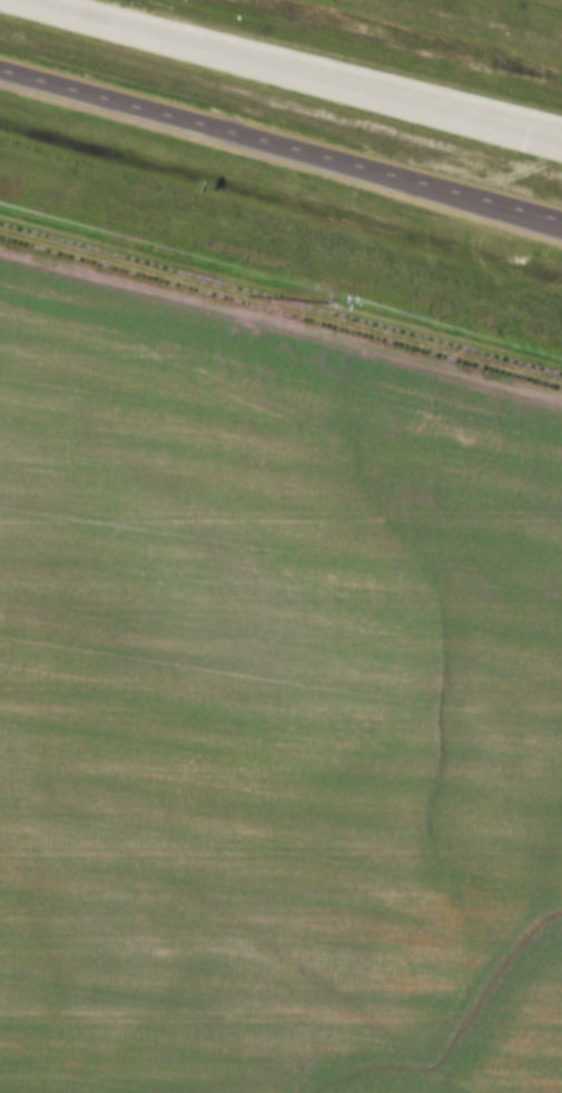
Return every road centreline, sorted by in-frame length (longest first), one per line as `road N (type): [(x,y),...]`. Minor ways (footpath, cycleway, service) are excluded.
road 1 (motorway): [(0,75),(561,228)]
road 2 (motorway): [(561,145),(0,1)]

